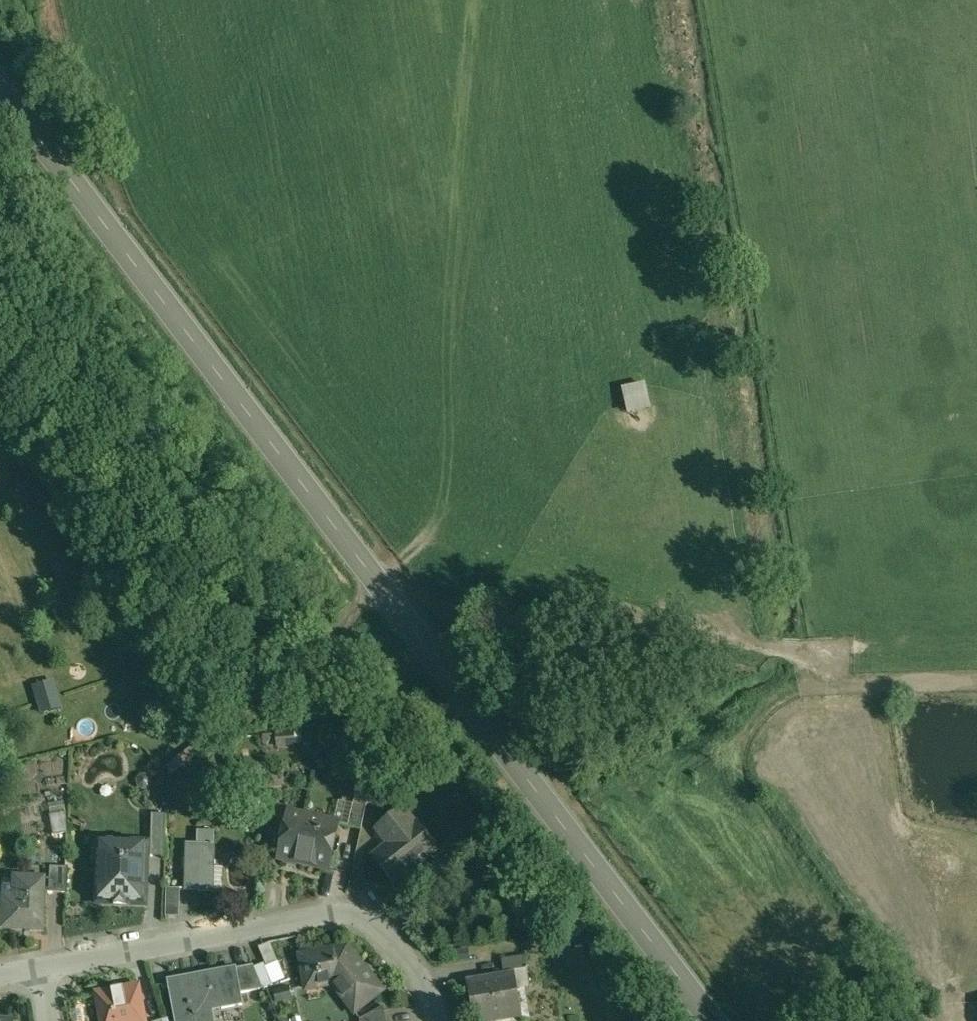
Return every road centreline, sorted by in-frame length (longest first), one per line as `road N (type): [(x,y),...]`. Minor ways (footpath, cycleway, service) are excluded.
road 1 (secondary): [(0,94),(719,1020)]
road 2 (residential): [(437,1020),(431,991),(381,927),(341,911),(38,967)]

